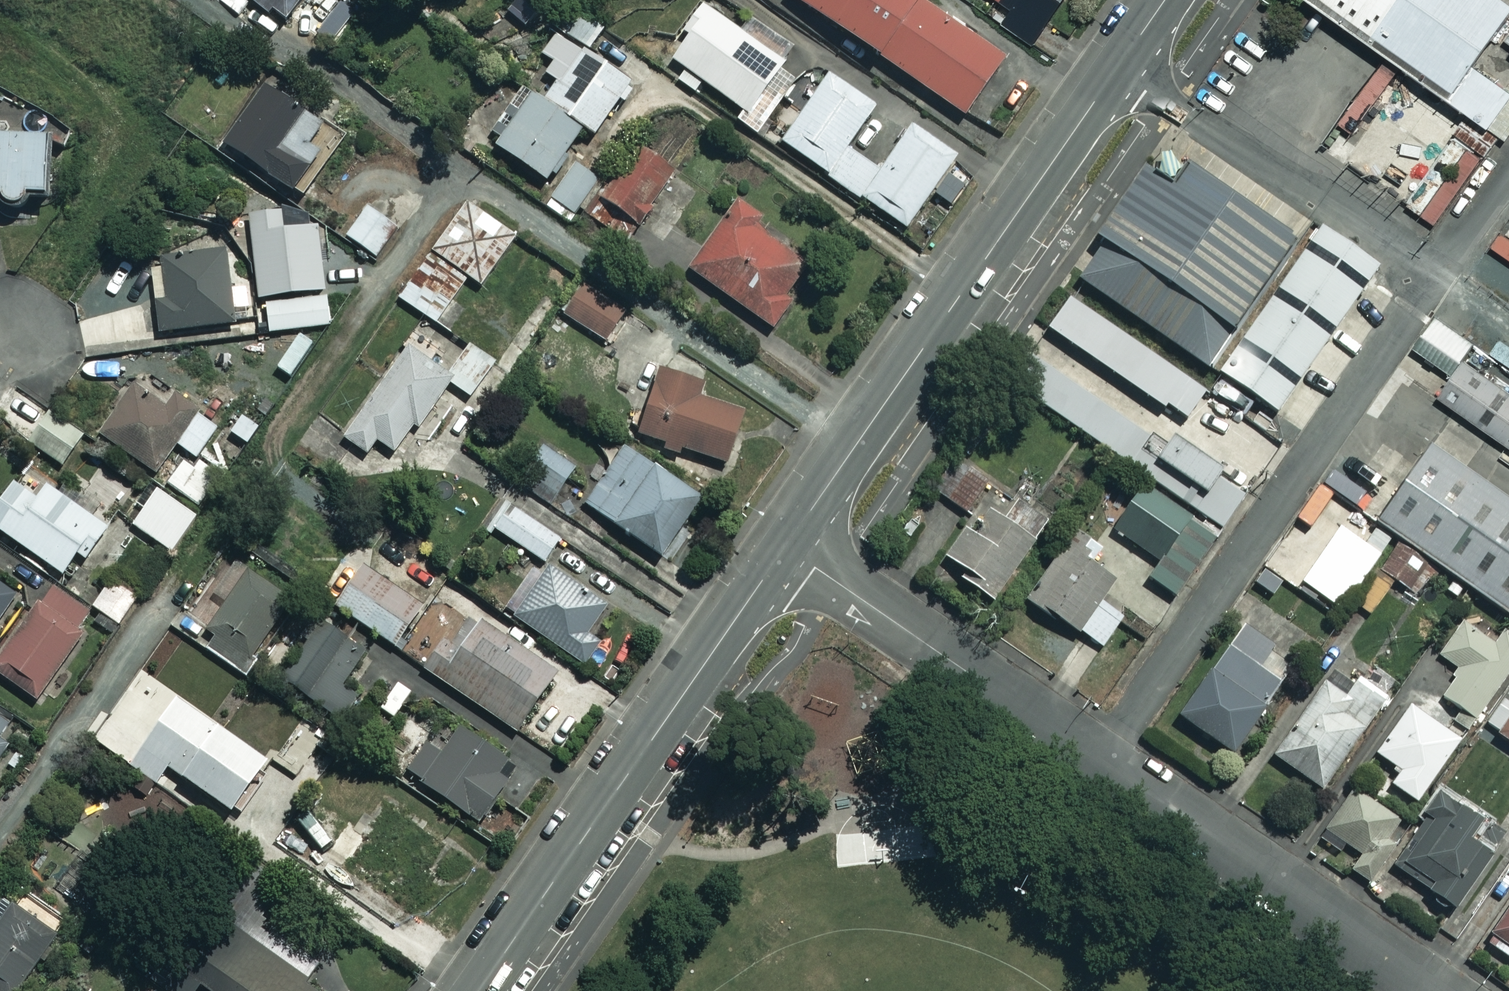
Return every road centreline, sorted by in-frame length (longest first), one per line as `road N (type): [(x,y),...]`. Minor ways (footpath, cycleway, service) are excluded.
road 1 (tertiary): [(1432,990),(785,548)]
road 2 (tertiary): [(1165,0),(785,548)]
road 3 (tertiary): [(785,548),(478,990)]

